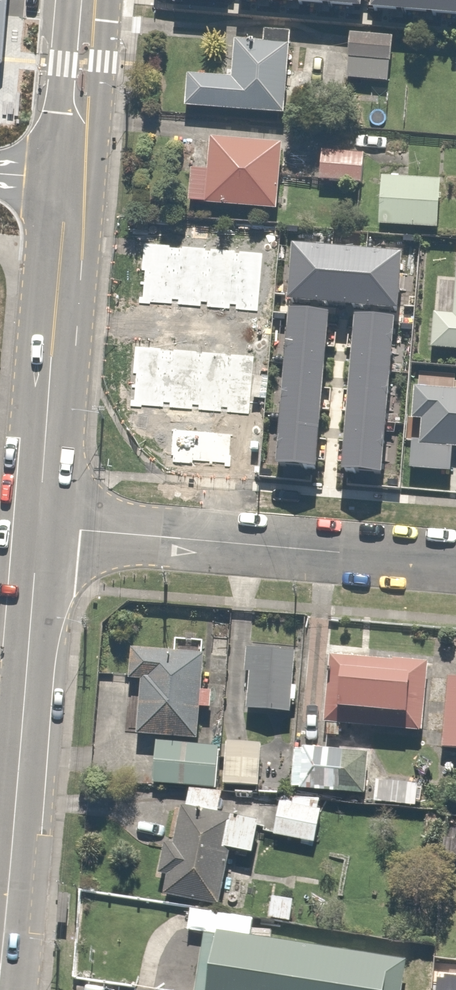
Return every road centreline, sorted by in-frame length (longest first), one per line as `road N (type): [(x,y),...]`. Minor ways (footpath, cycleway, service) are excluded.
road 1 (secondary): [(40,526),(0,976)]
road 2 (residential): [(40,526),(455,562)]
road 3 (secondary): [(67,189),(40,526)]
road 4 (secondary): [(87,0),(67,189)]

